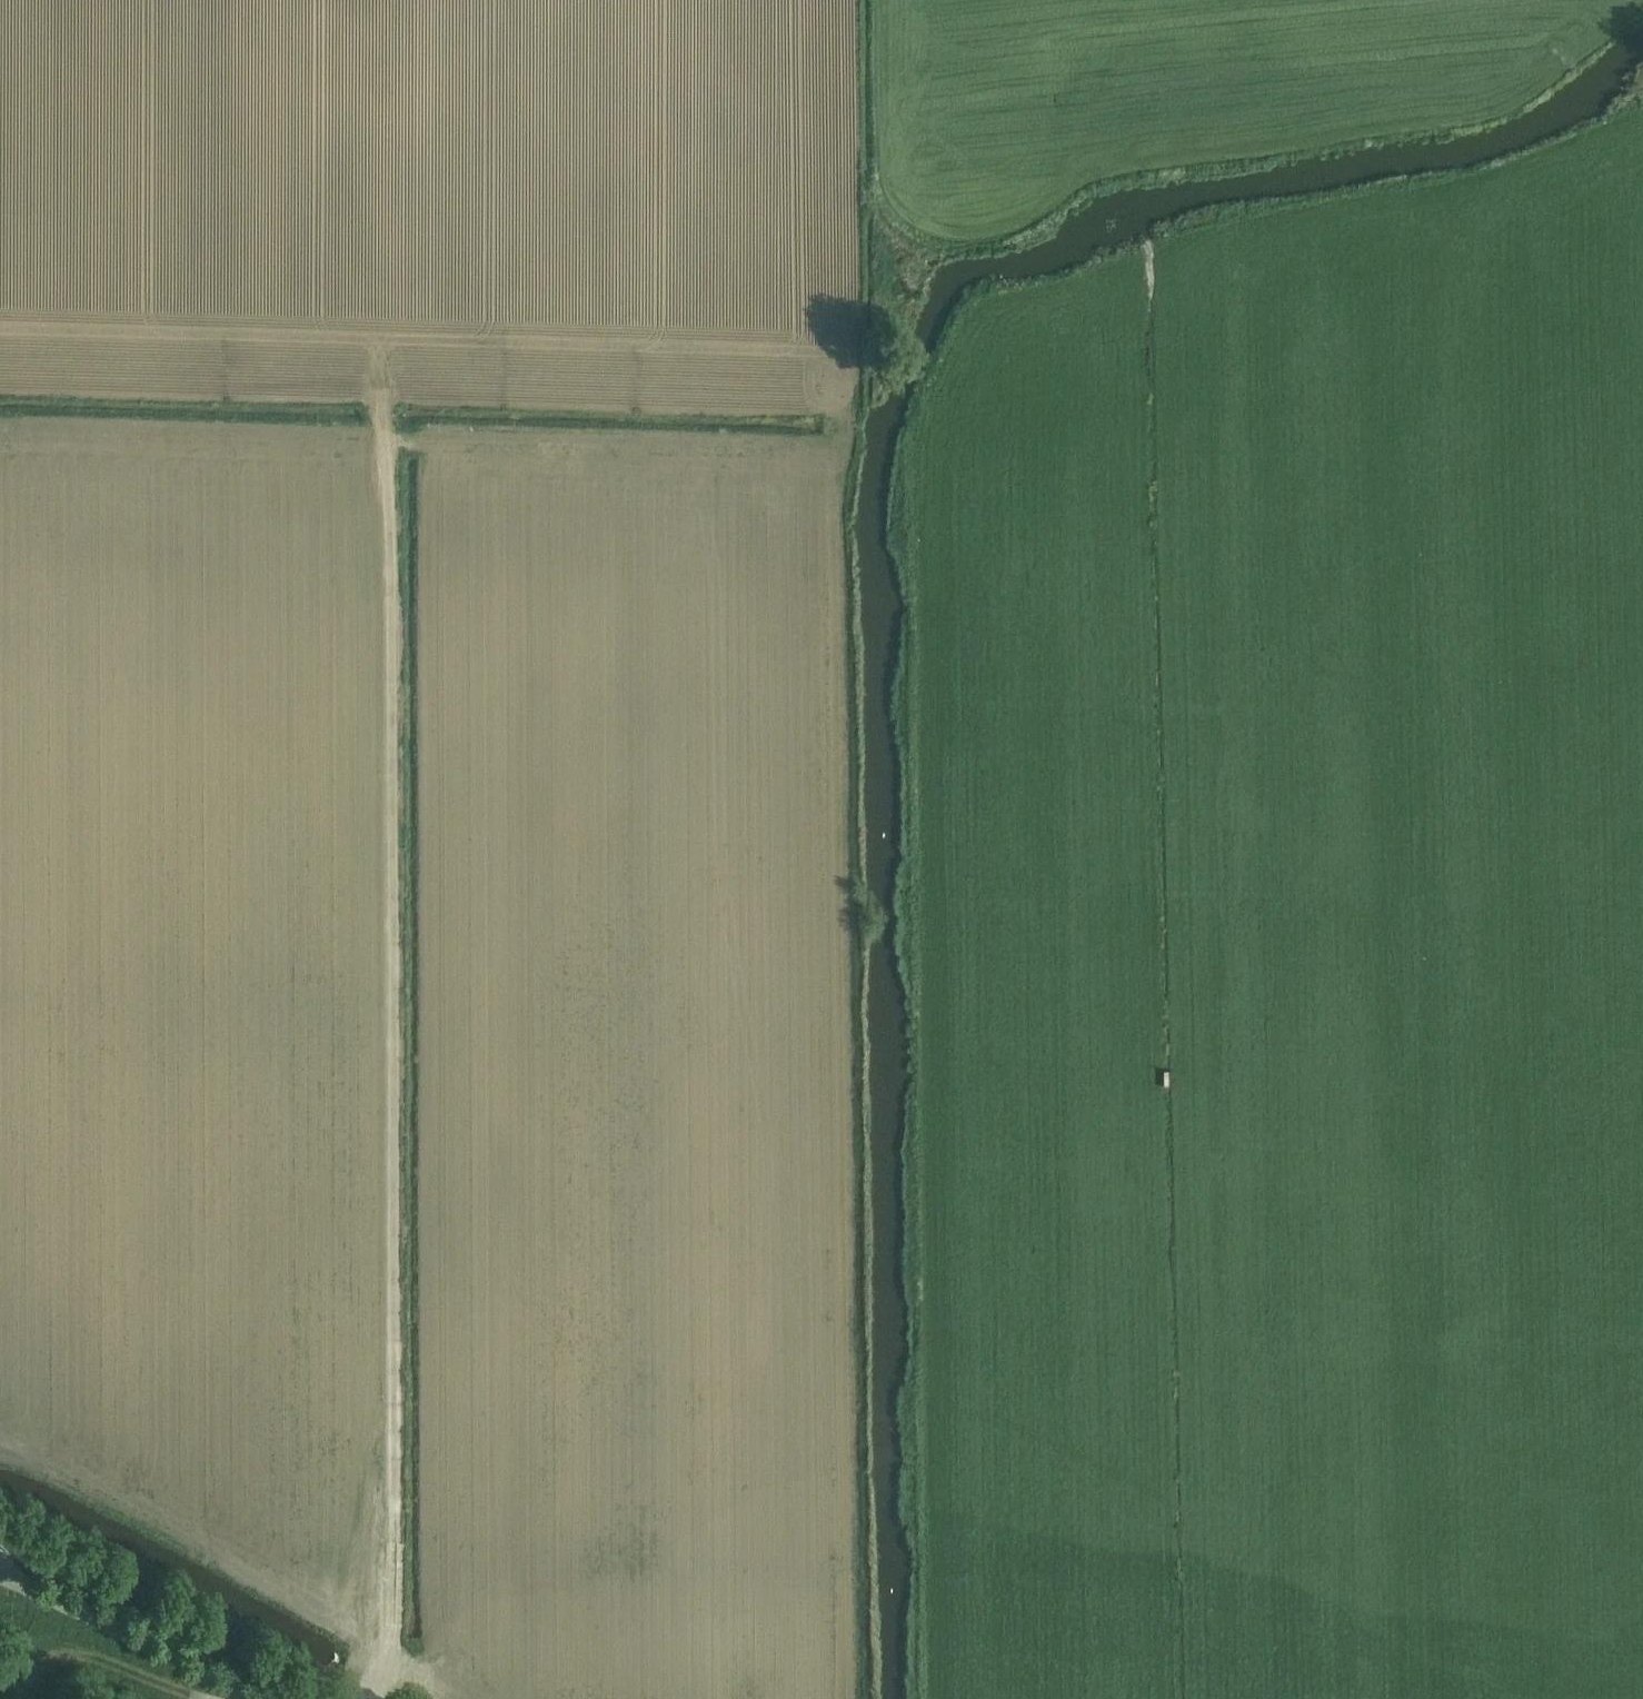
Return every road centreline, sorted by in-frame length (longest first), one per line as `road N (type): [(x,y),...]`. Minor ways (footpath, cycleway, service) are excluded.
road 1 (track): [(392,1661),(400,1632),(397,397),(0,387)]
road 2 (track): [(184,1539),(392,1661),(368,1698)]
road 3 (unclassified): [(242,1698),(0,1575)]
road 4 (track): [(0,1451),(78,1480),(184,1539)]

